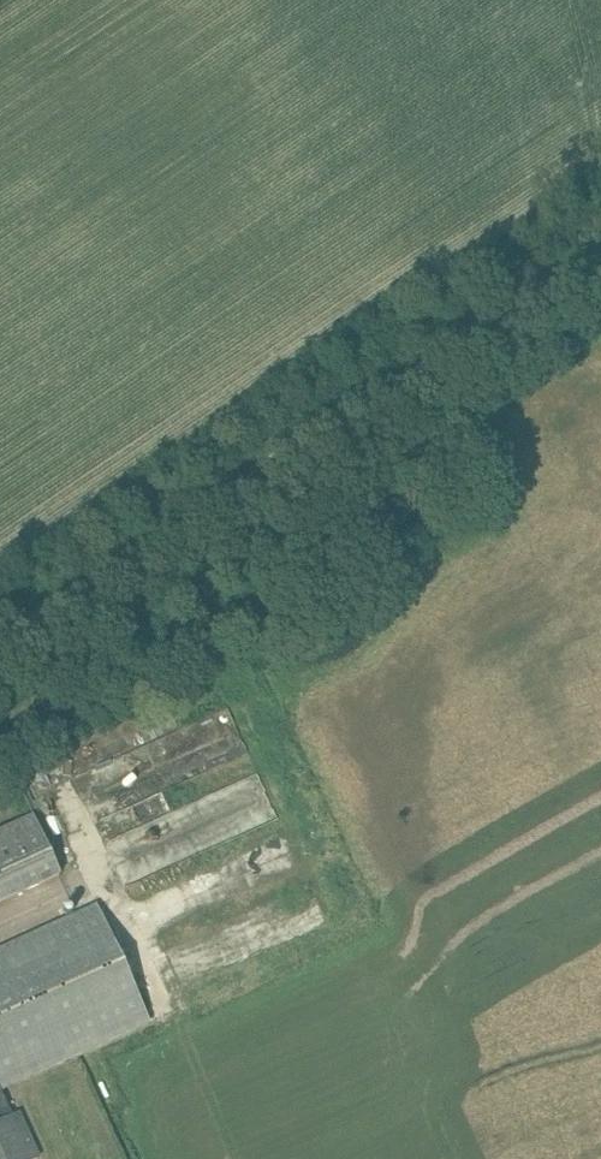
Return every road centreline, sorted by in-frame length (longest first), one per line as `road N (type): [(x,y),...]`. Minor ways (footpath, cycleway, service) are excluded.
road 1 (track): [(600,250),(0,635)]

